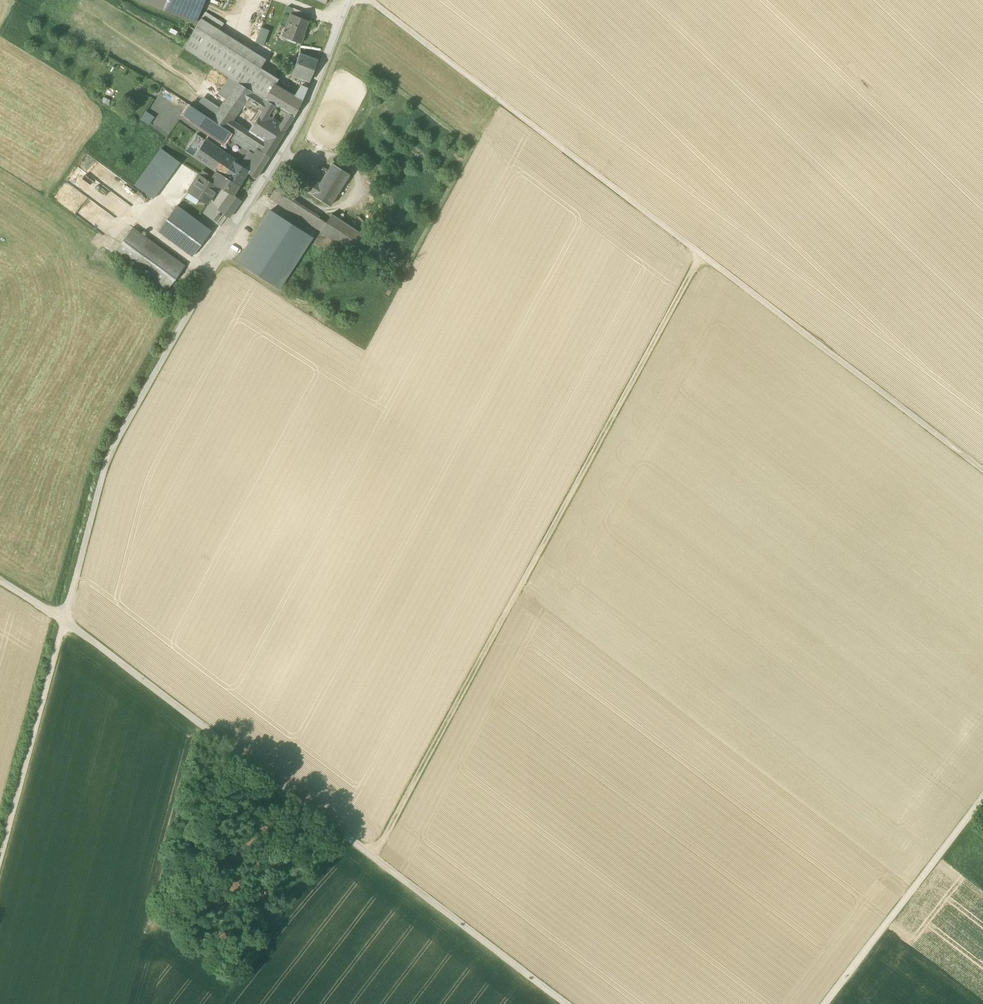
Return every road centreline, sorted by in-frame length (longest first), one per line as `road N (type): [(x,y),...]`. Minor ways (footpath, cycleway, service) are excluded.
road 1 (track): [(369,0),(982,470)]
road 2 (track): [(702,254),(374,857)]
road 3 (track): [(65,621),(565,1003)]
road 4 (track): [(65,621),(109,456),(210,275)]
road 5 (residential): [(353,0),(304,121),(210,275)]
road 6 (track): [(825,1003),(982,798)]
road 7 (track): [(0,859),(65,621)]

